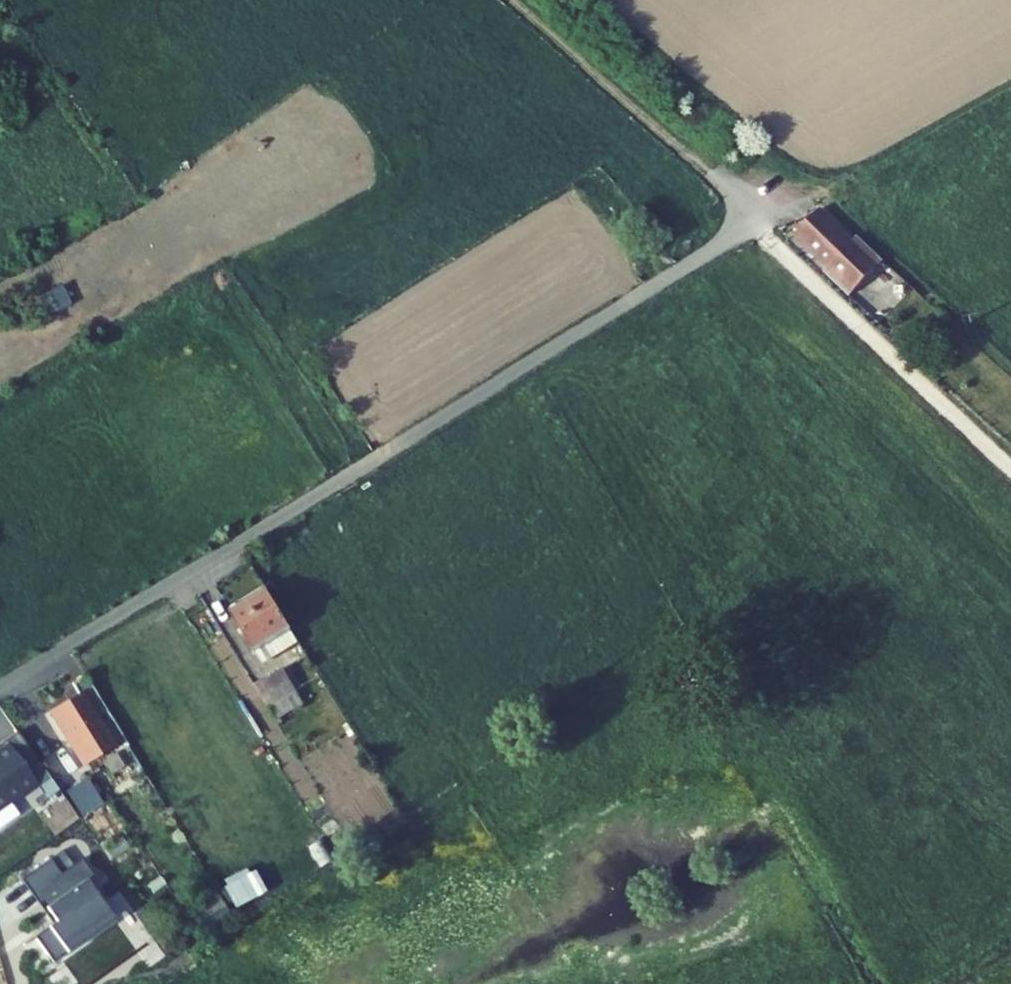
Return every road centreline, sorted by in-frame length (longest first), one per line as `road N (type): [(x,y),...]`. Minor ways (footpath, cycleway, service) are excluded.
road 1 (residential): [(0,685),(734,250),(751,215)]

